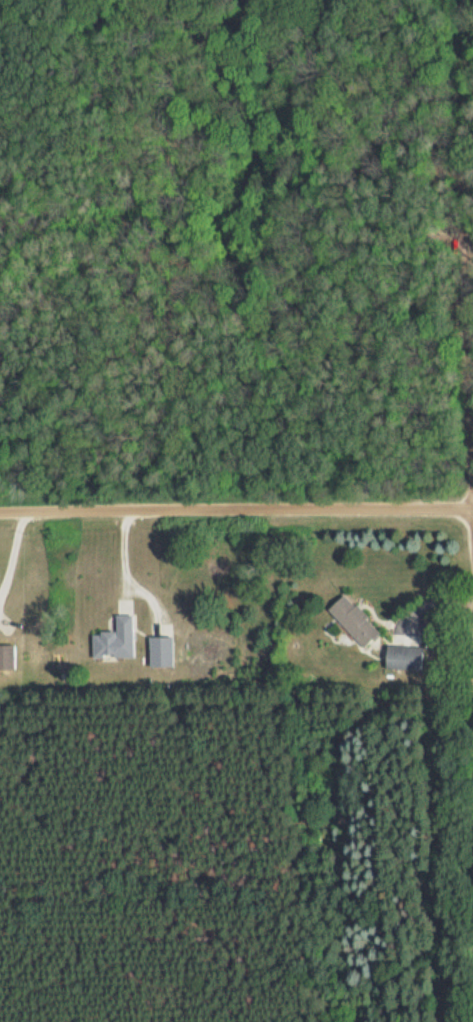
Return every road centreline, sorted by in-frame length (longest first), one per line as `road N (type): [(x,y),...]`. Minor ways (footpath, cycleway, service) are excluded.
road 1 (track): [(470,507),(450,0)]
road 2 (residential): [(472,507),(0,508)]

